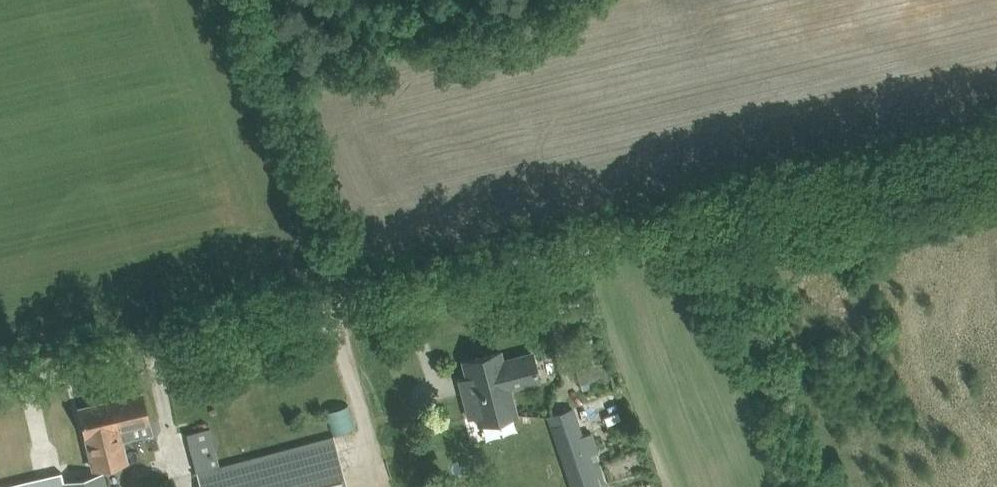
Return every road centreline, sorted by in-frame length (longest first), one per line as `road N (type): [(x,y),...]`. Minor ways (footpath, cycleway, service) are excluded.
road 1 (unclassified): [(0,387),(687,234)]
road 2 (track): [(687,234),(996,161)]

